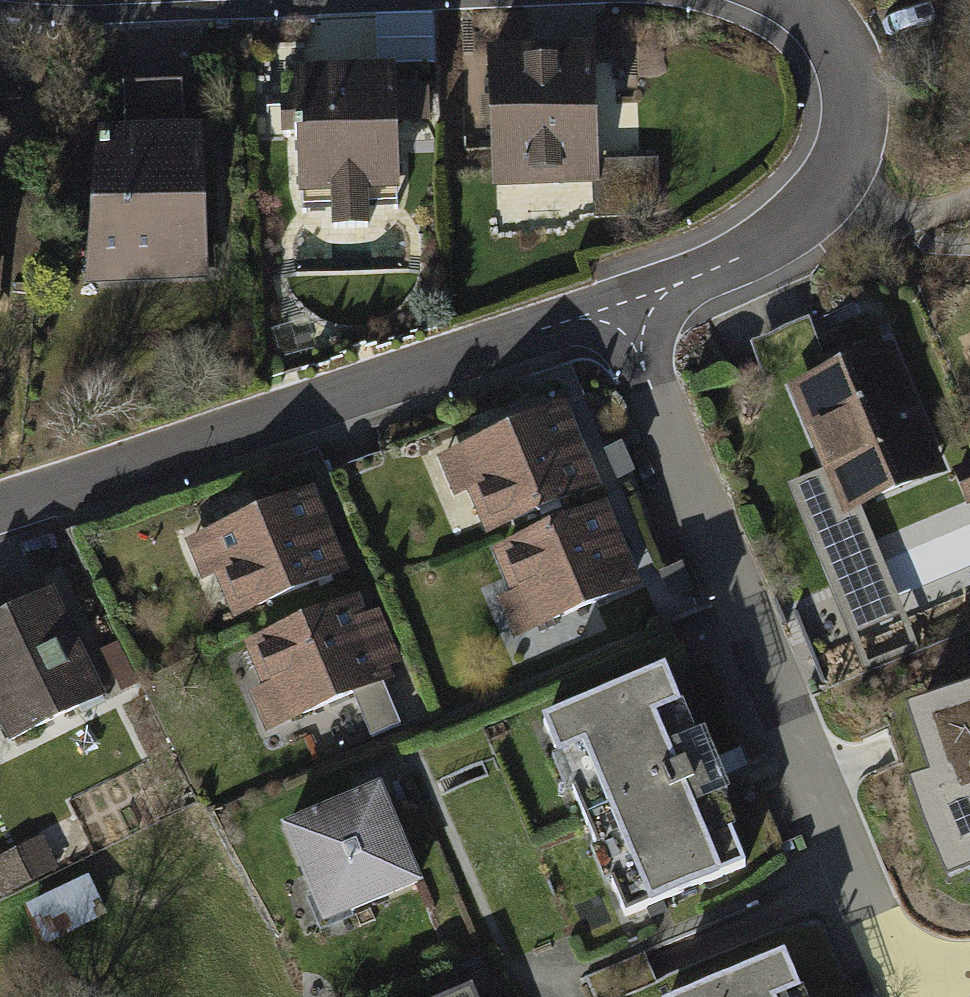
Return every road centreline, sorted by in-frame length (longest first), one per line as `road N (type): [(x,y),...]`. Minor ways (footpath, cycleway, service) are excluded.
road 1 (residential): [(614,318),(902,996)]
road 2 (residential): [(614,318),(0,520)]
road 3 (residential): [(785,0),(829,41),(846,154),(789,214),(614,318)]
road 4 (residential): [(43,0),(90,7),(172,0)]

